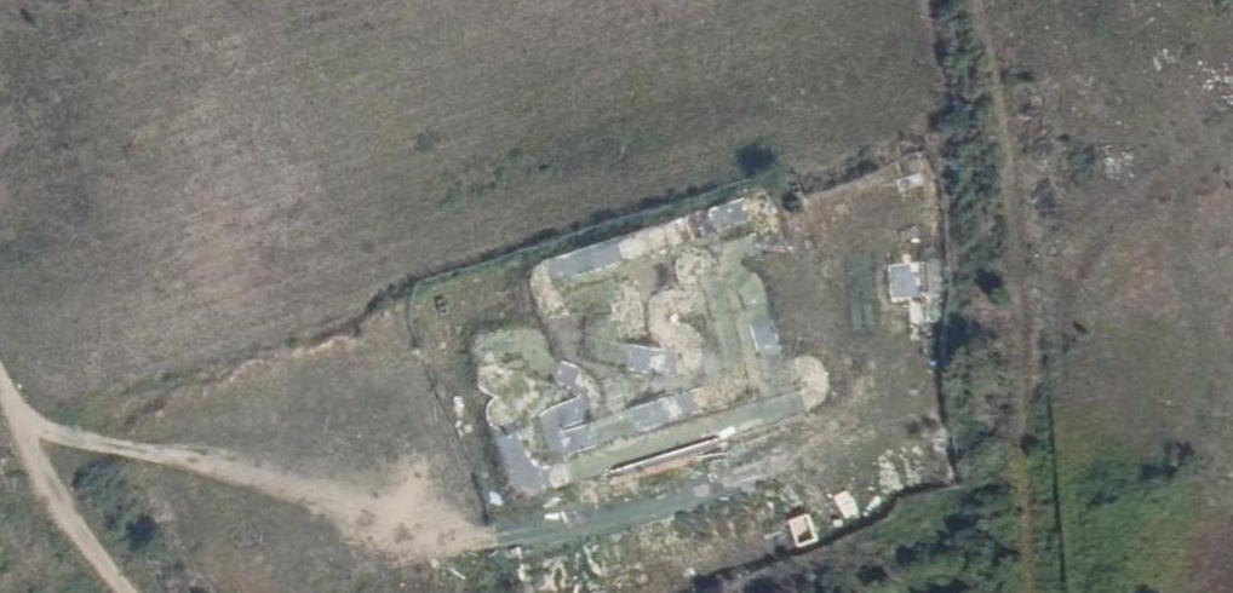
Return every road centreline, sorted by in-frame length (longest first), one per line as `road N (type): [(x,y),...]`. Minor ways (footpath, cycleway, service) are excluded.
road 1 (track): [(1044,592),(1035,342),(974,0)]
road 2 (track): [(125,592),(73,527),(0,387)]

